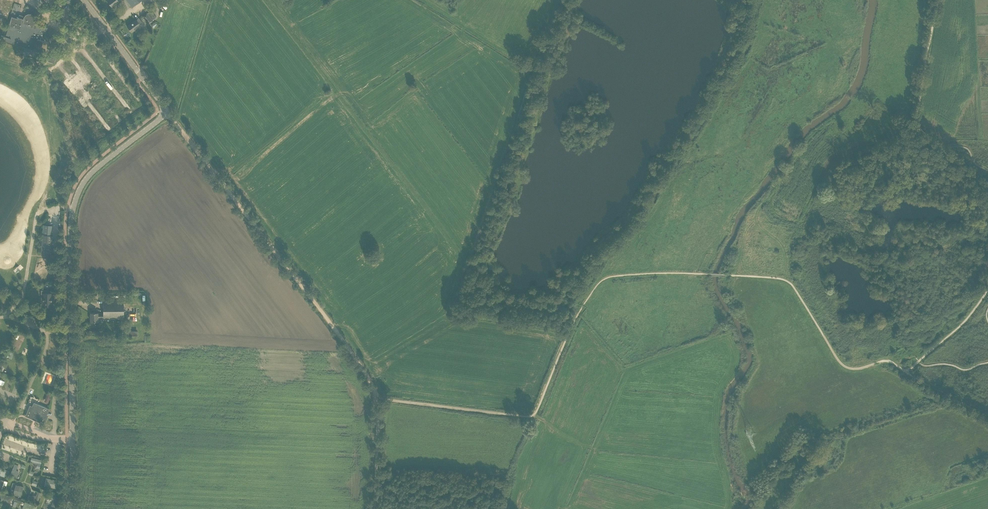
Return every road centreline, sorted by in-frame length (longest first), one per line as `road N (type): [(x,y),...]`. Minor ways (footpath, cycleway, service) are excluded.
road 1 (tertiary): [(68,508),(74,204),(87,178),(164,113),(83,0)]
road 2 (track): [(164,113),(354,355),(377,398)]
road 3 (track): [(377,398),(533,416),(583,305)]
road 4 (track): [(915,122),(938,0)]

